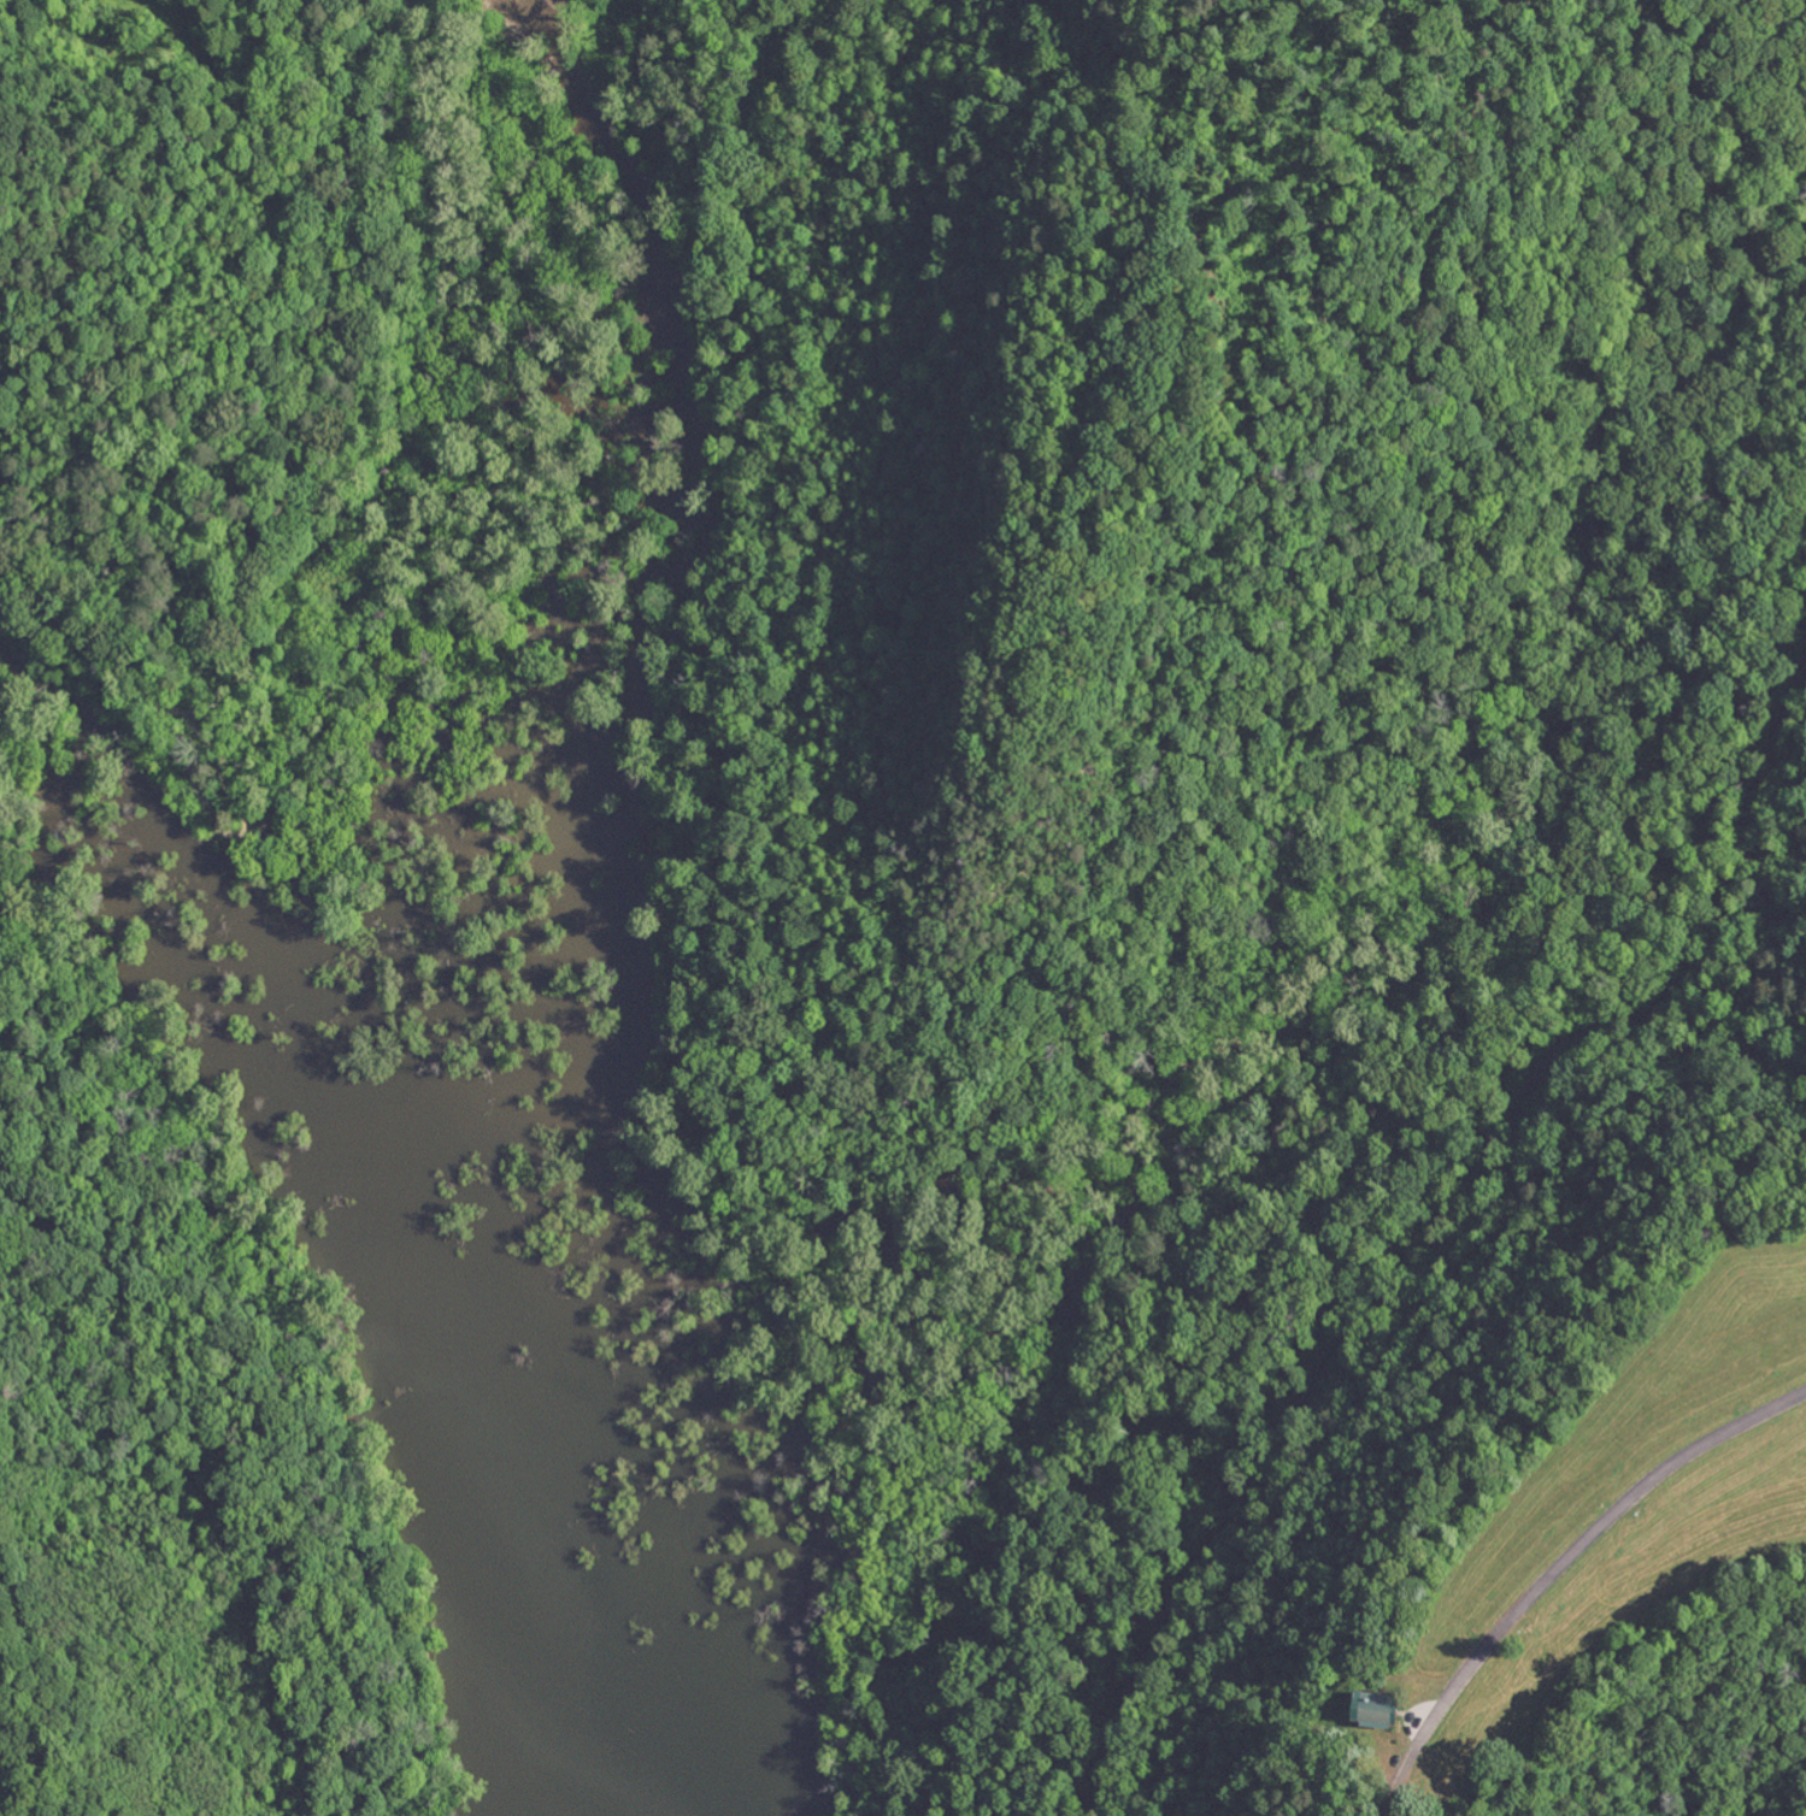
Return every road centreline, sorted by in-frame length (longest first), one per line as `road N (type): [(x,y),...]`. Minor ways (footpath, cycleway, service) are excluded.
road 1 (residential): [(1805,653),(1708,948),(1658,1002),(1566,1043),(1536,1072),(1484,1180),(1261,1439),(1112,1712),(1099,1750),(1096,1815)]
road 2 (residential): [(1805,1390),(1681,1457),(1639,1492),(1513,1627),(1441,1726),(1391,1815)]
road 3 (residential): [(188,767),(112,617),(0,506)]
road 4 (residential): [(195,773),(188,767),(214,821),(253,837),(255,824),(195,773)]

